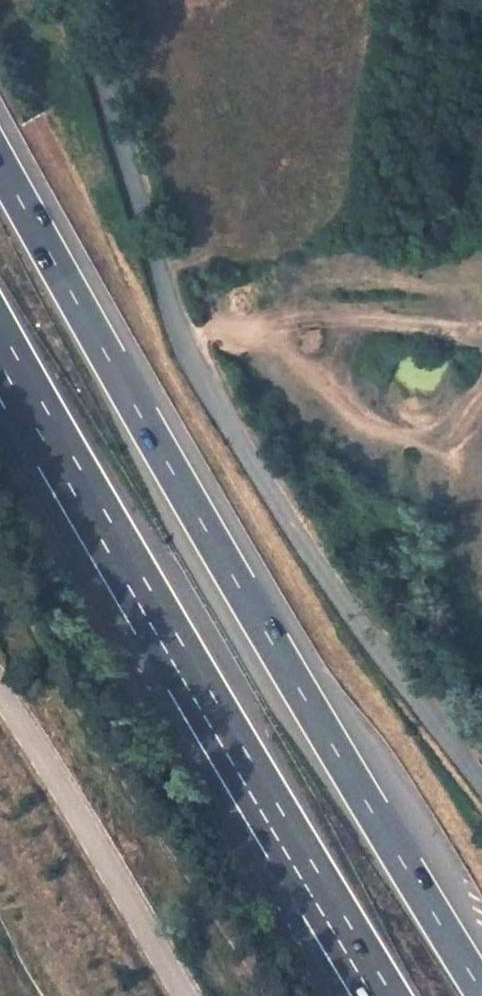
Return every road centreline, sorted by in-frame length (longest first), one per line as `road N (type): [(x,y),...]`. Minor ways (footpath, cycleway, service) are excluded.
road 1 (motorway): [(481,992),(0,158)]
road 2 (unclassified): [(481,774),(393,662),(227,425),(153,275),(80,0)]
road 3 (motorway): [(0,340),(382,995)]
road 4 (unclassified): [(183,995),(0,696)]

